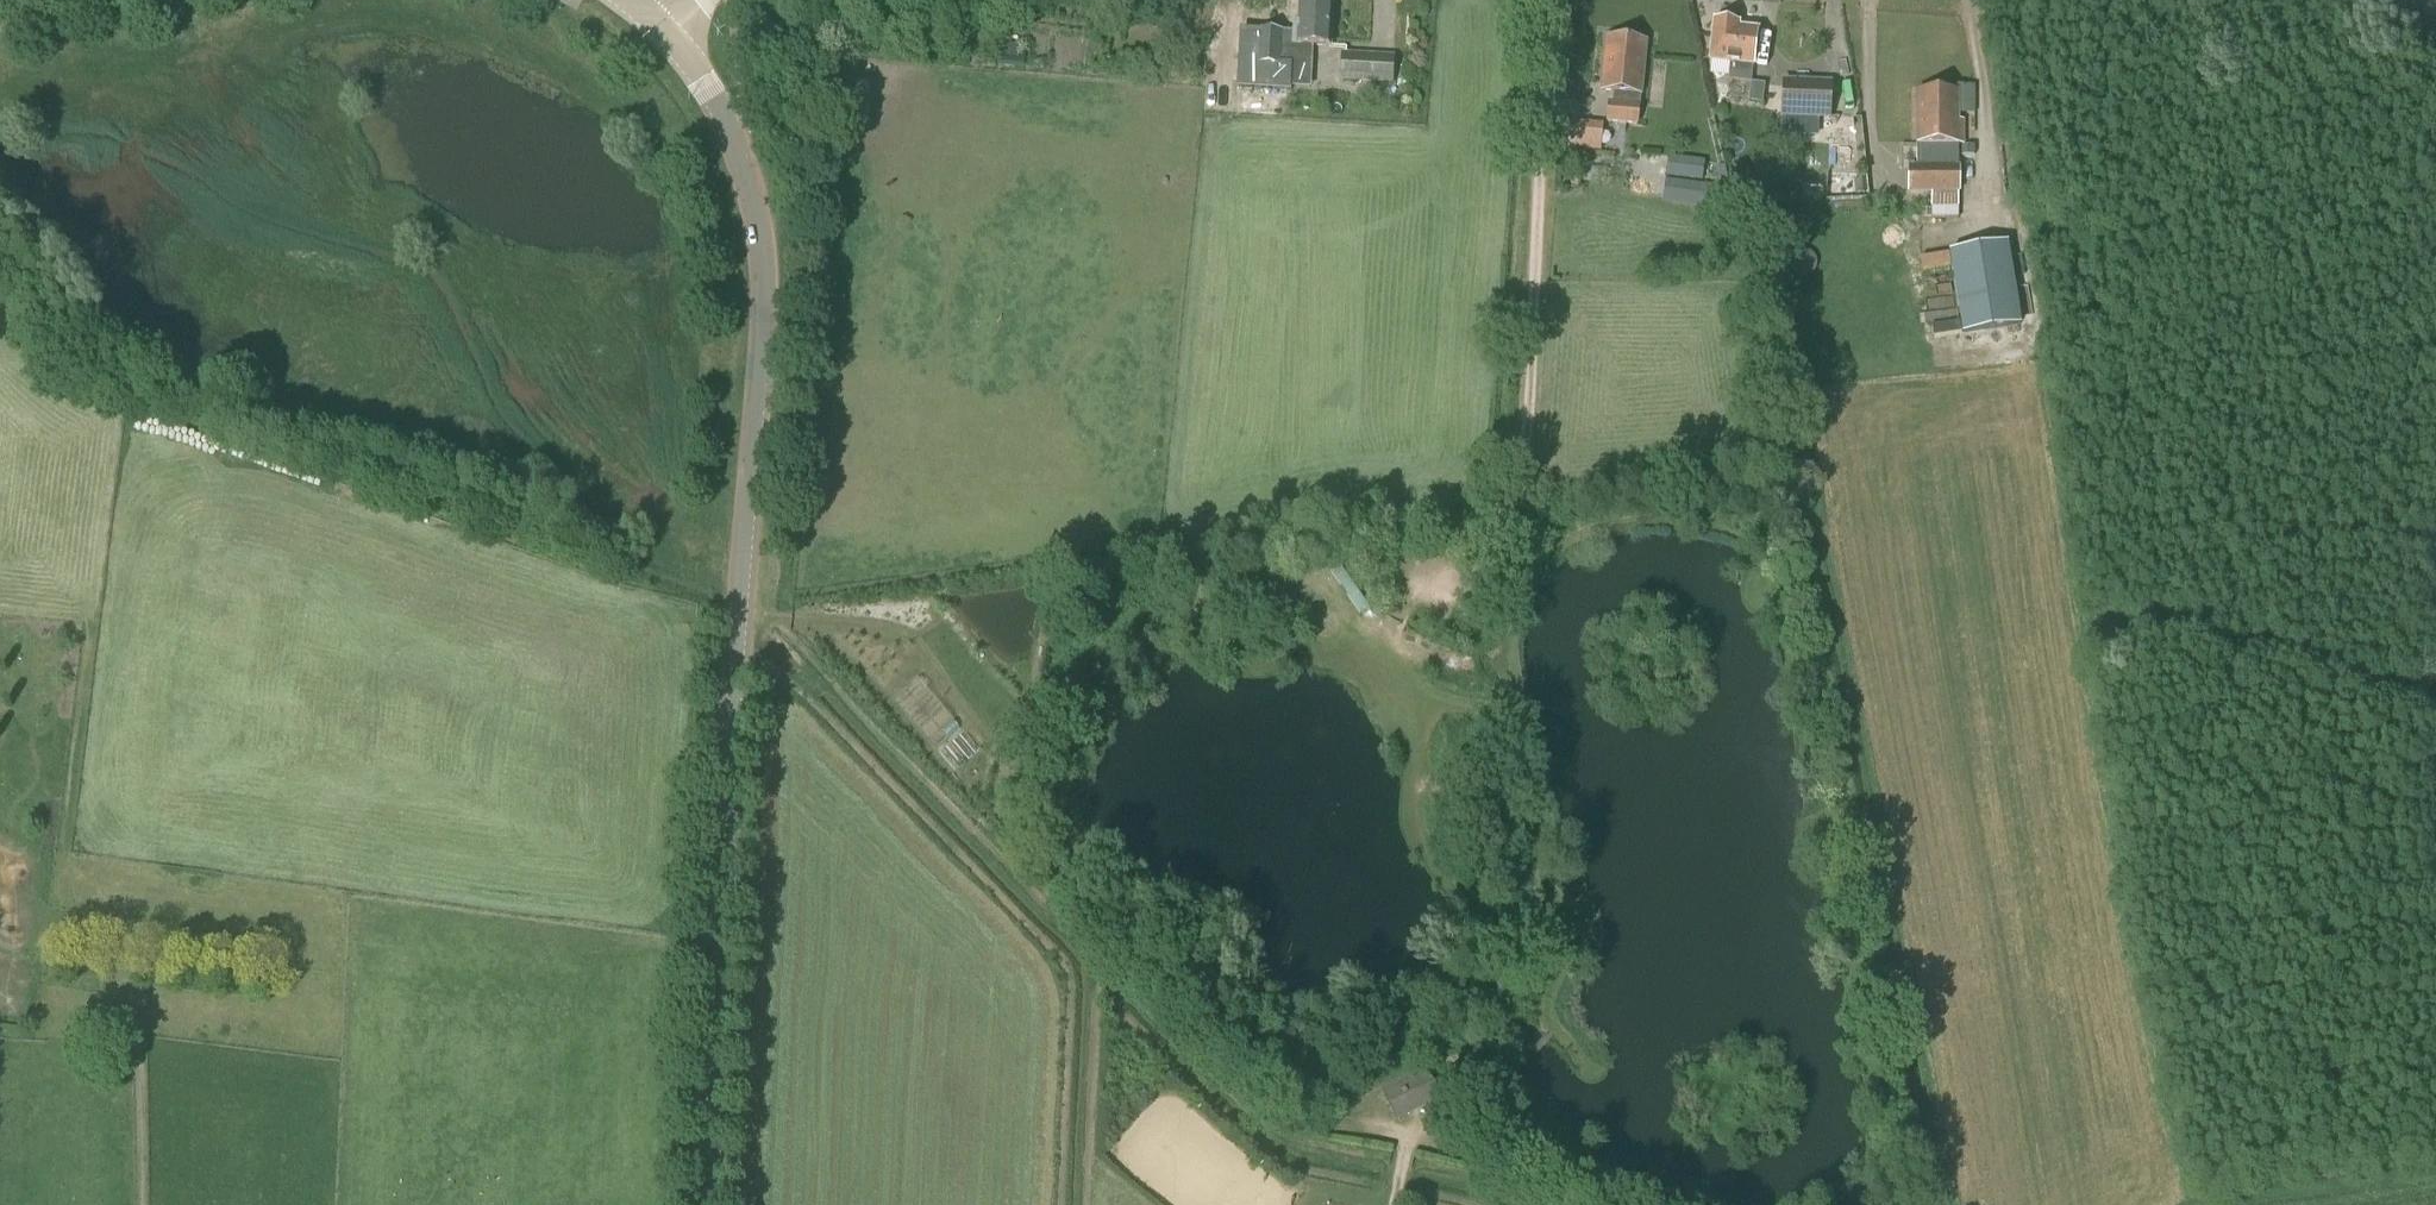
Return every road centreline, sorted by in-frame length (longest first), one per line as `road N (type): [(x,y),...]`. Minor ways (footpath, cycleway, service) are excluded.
road 1 (tertiary): [(712,1204),(729,640),(765,282),(754,200),(735,141),(659,22)]
road 2 (track): [(1428,601),(1514,493),(1524,444),(1550,0)]

